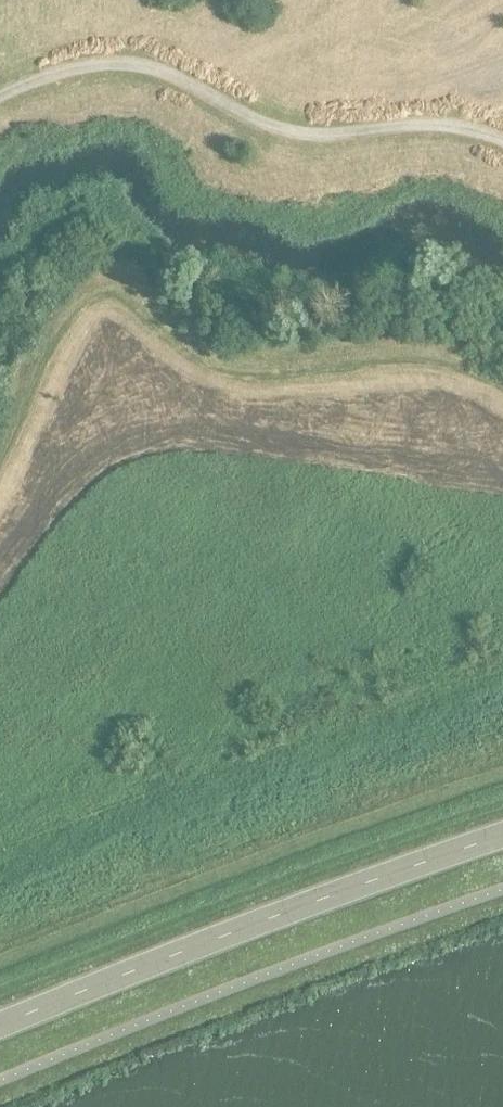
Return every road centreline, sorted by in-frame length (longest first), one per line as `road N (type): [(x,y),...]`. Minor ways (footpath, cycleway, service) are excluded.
road 1 (tertiary): [(0,1033),(167,962),(502,841)]

